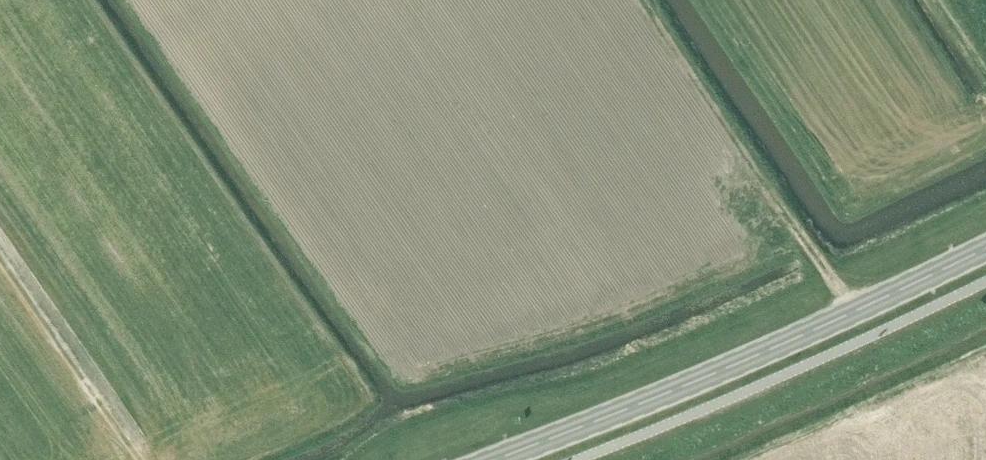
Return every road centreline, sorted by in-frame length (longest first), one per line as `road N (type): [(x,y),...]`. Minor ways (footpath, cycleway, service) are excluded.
road 1 (primary): [(488,459),(824,324),(985,245)]

